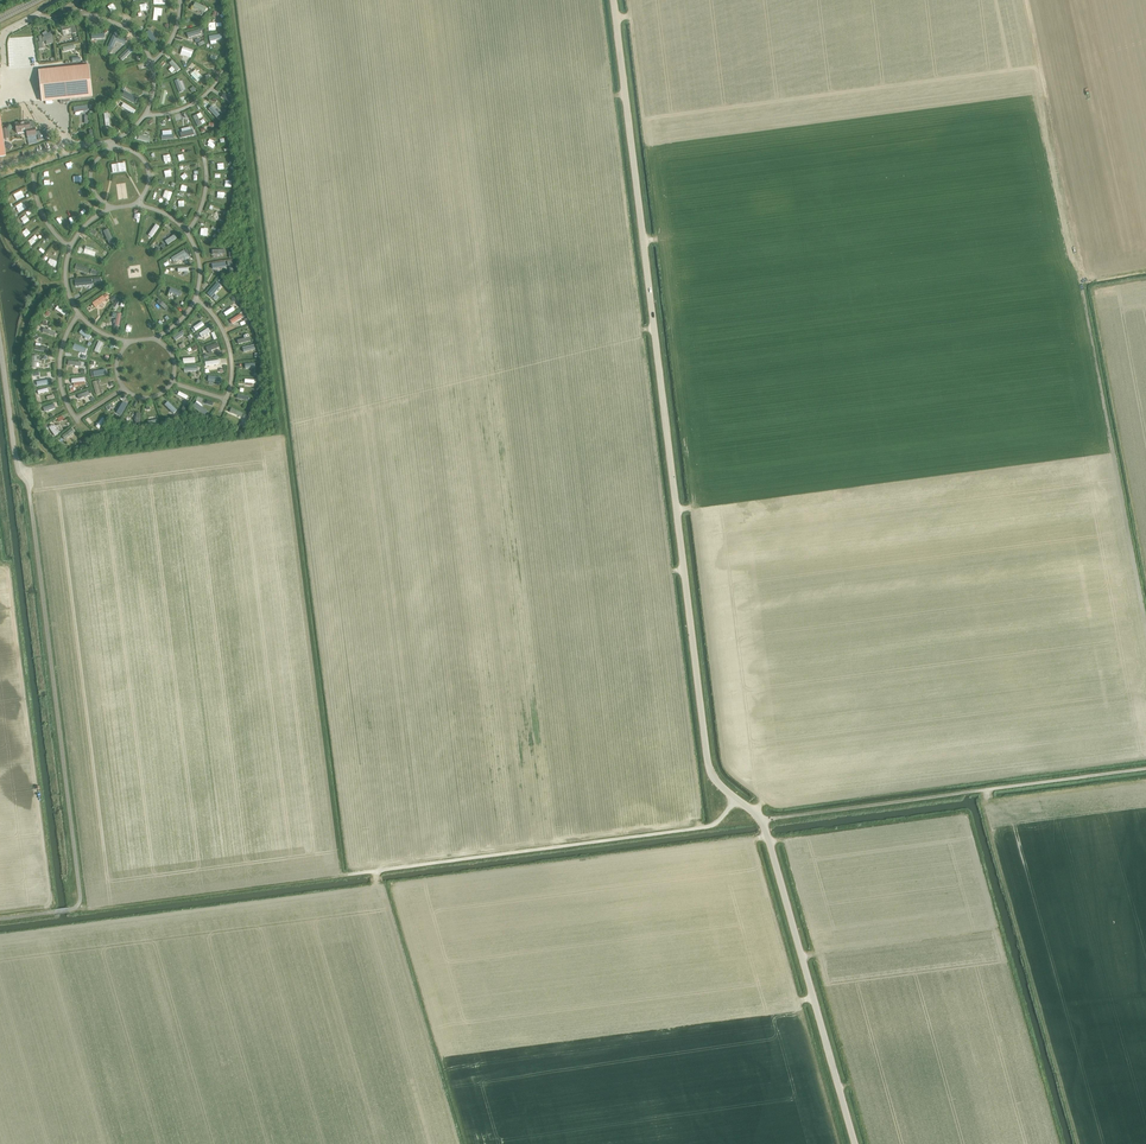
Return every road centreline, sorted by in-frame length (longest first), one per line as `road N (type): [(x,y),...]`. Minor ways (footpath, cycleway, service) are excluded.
road 1 (tertiary): [(855,1143),(764,826),(709,765),(613,0)]
road 2 (track): [(343,875),(709,827),(736,799)]
road 3 (track): [(761,821),(1145,769)]
road 4 (track): [(538,1056),(813,997)]
road 5 (track): [(343,875),(76,907)]
road 6 (track): [(1054,136),(1027,0)]
road 7 (track): [(0,346),(21,475)]

